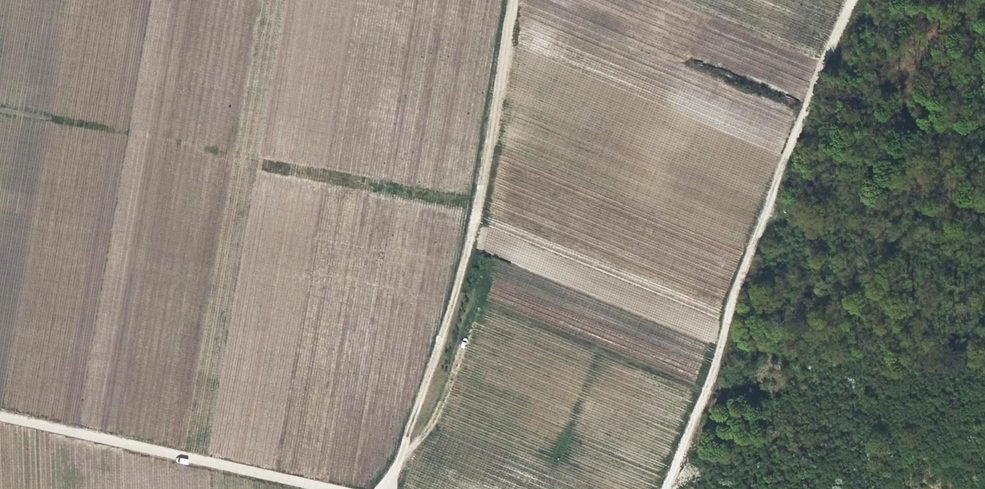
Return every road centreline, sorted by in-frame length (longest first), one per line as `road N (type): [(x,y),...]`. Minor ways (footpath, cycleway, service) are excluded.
road 1 (track): [(842,0),(666,488)]
road 2 (track): [(511,0),(476,212),(387,488)]
road 3 (unclassified): [(334,488),(0,416)]

